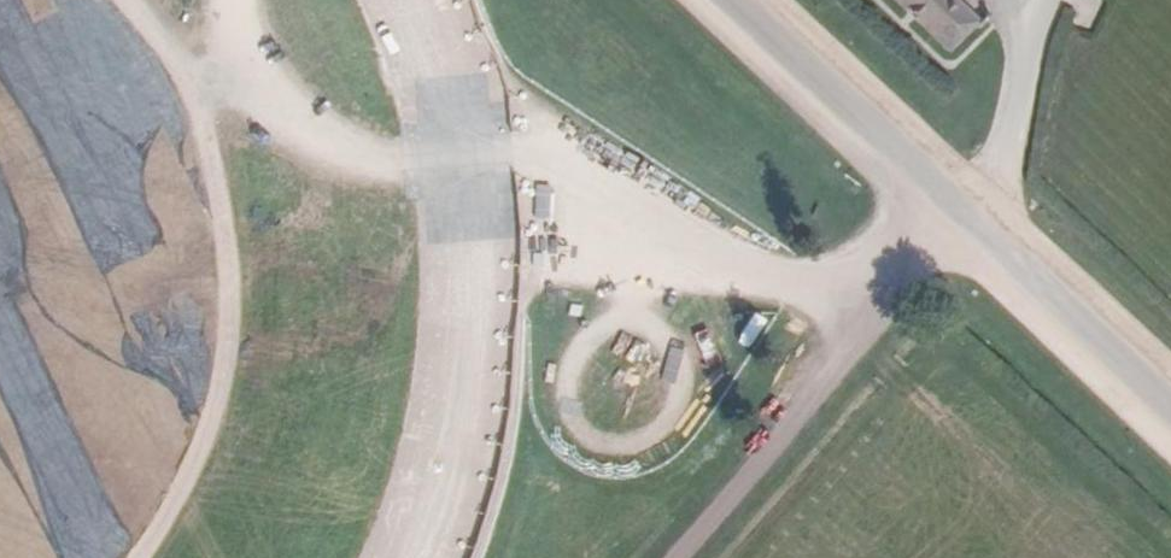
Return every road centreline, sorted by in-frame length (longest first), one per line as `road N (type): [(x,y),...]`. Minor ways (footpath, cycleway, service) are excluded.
road 1 (track): [(886,310),(525,192),(408,185),(332,143),(263,67),(251,0)]
road 2 (track): [(139,557),(214,417),(230,328),(231,258),(202,113),(130,0)]
road 3 (track): [(669,557),(972,220)]
road 4 (track): [(627,325),(597,332),(564,379),(571,418),(603,445),(629,445),(652,434),(682,400),(674,350),(655,333)]

